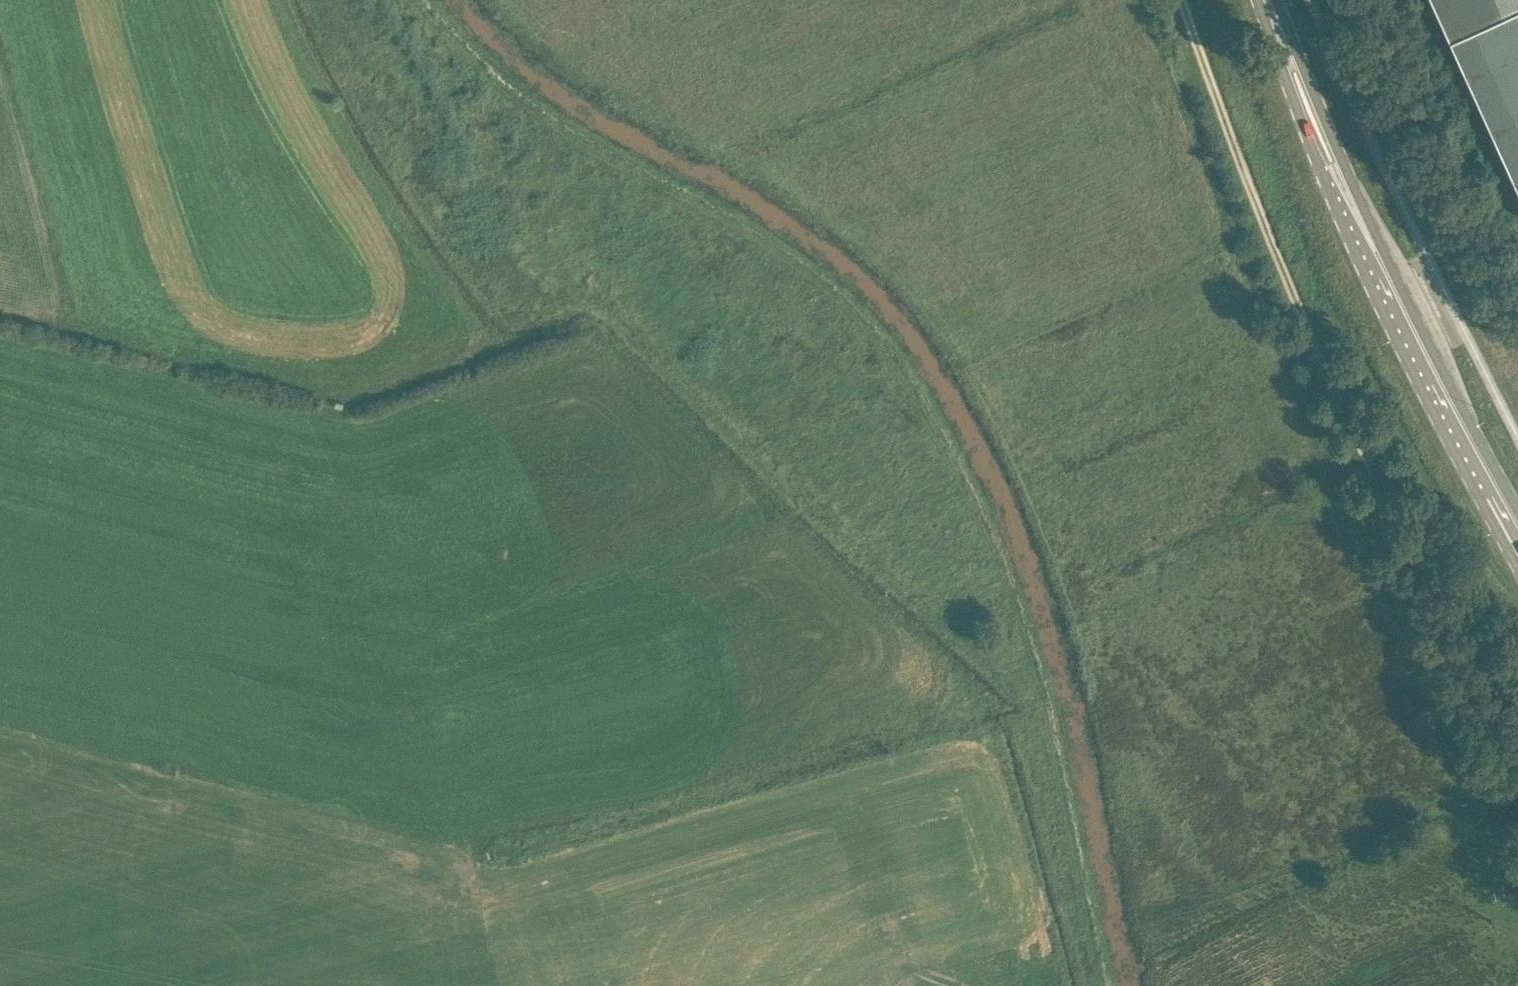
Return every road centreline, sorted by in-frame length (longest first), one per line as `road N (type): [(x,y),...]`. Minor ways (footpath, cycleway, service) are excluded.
road 1 (primary): [(1517,540),(1427,374),(1273,0)]
road 2 (track): [(1301,309),(1188,0)]

